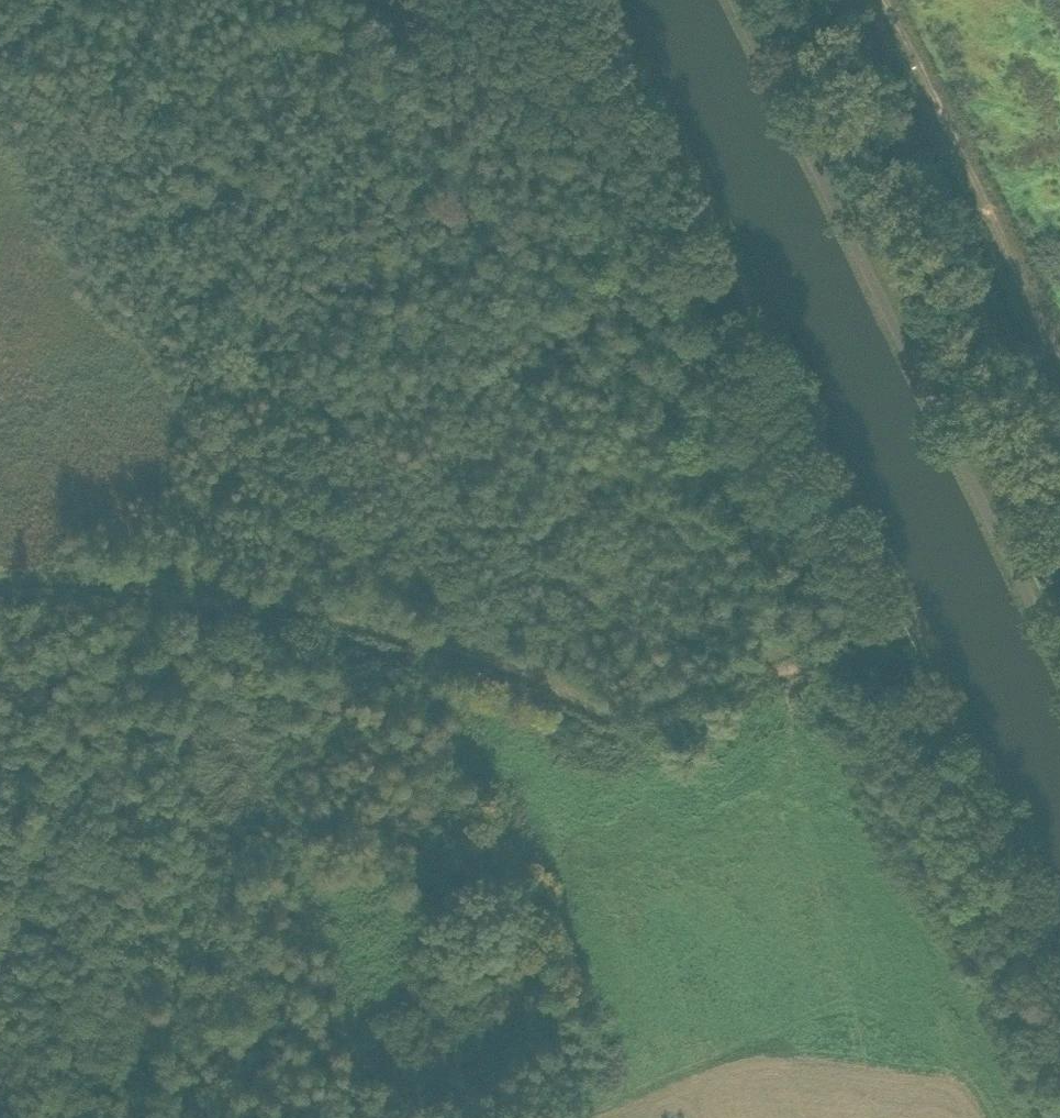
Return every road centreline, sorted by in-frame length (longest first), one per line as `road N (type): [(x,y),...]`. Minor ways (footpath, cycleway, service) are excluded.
road 1 (track): [(903,610),(1059,927)]

